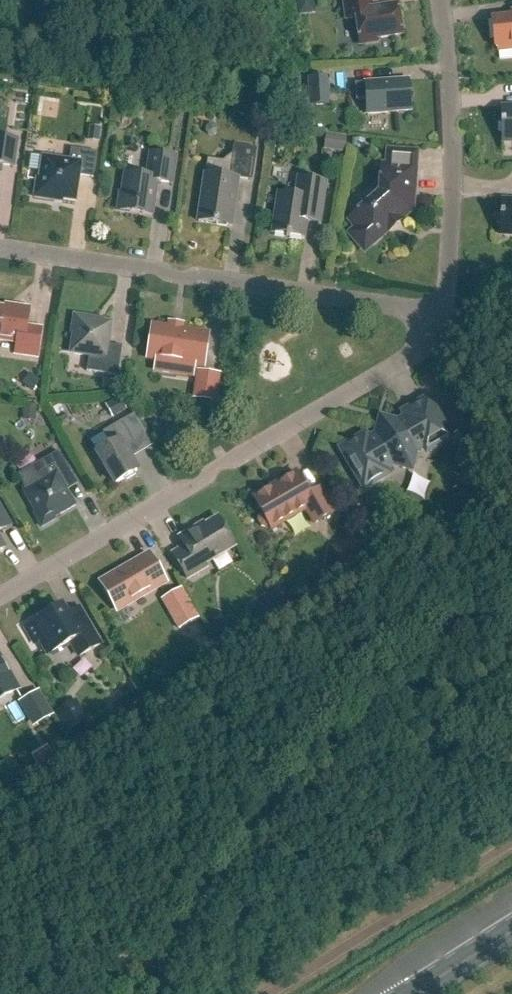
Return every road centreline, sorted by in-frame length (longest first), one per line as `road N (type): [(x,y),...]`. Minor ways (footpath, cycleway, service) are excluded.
road 1 (residential): [(0,598),(418,355),(441,314)]
road 2 (residential): [(441,314),(0,248)]
road 3 (residential): [(441,314),(452,175),(441,0)]

